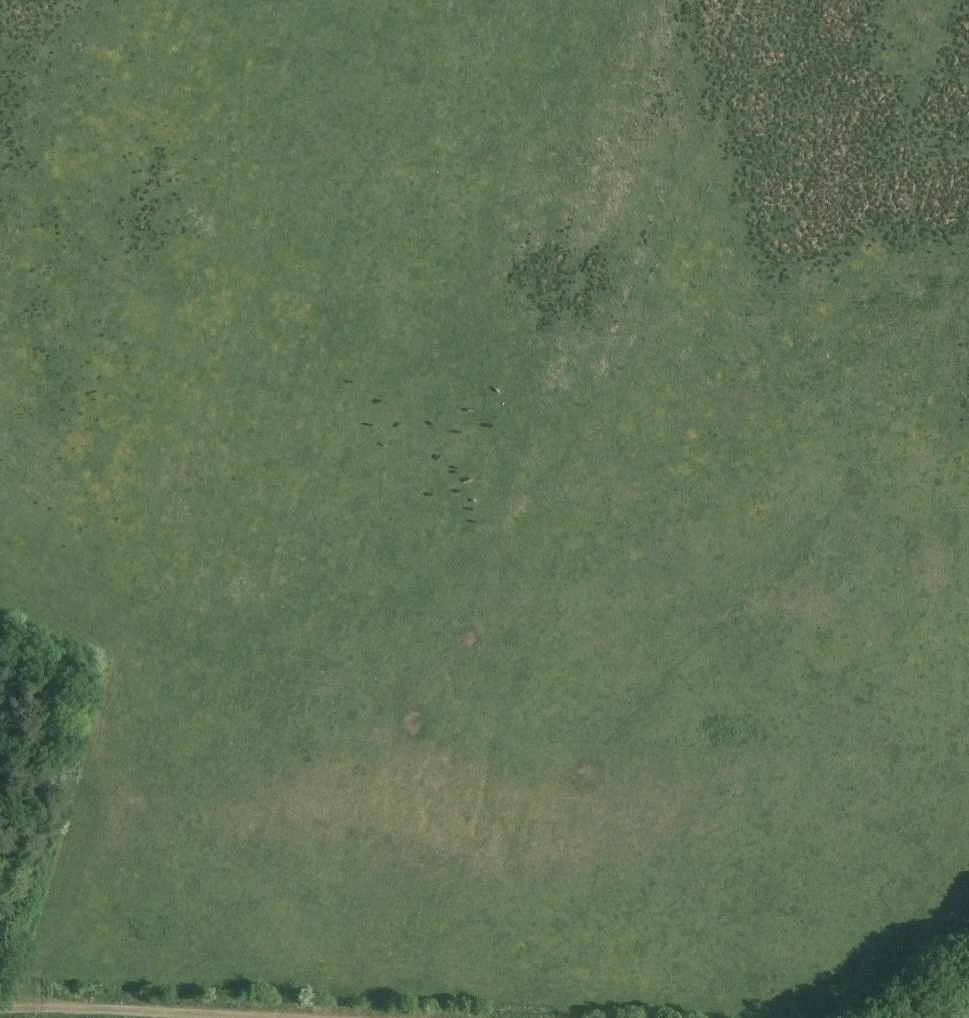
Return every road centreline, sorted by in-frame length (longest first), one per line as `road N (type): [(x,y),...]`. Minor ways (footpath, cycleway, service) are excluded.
road 1 (track): [(285,1017),(0,1004)]
road 2 (track): [(815,1017),(968,923)]

